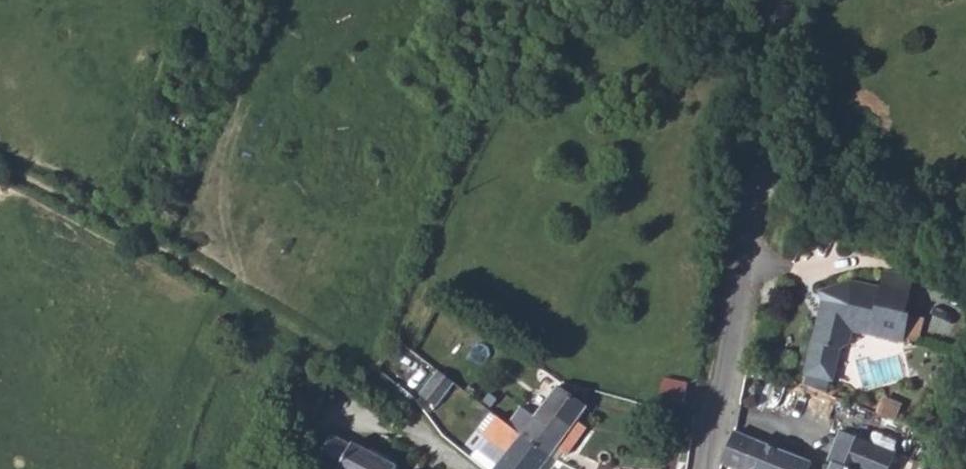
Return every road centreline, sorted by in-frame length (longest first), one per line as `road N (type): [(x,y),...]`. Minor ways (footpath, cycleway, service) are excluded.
road 1 (track): [(408,415),(227,294),(0,170)]
road 2 (residential): [(702,468),(768,135),(784,0)]

